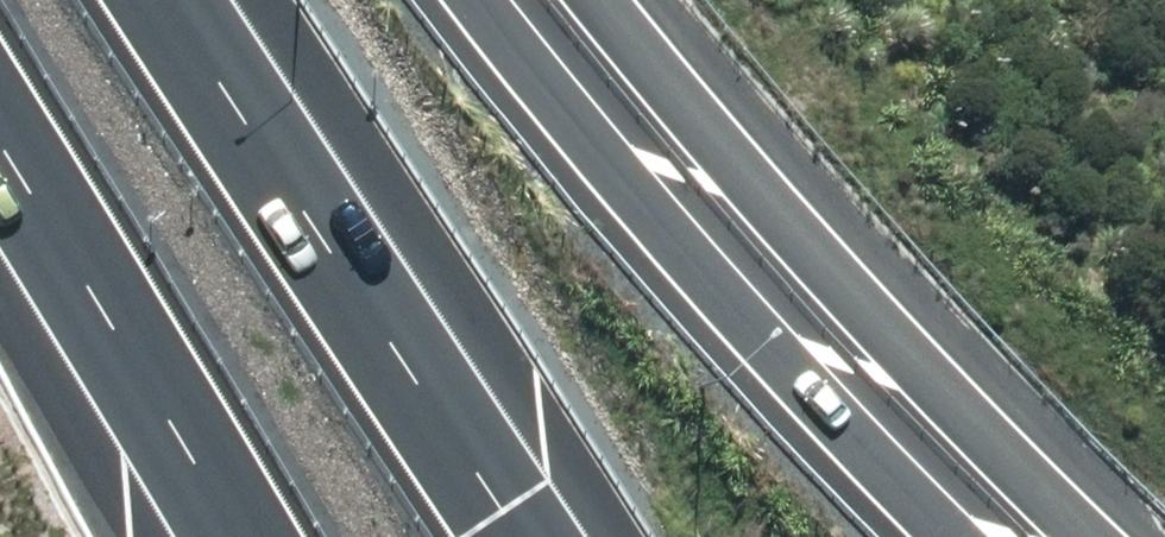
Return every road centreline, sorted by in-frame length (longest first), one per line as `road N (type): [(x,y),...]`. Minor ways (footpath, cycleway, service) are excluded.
road 1 (primary): [(614,0),(820,263),(1109,536)]
road 2 (primary): [(965,536),(748,321),(499,0)]
road 3 (motorway): [(180,0),(531,536)]
road 4 (motorway): [(233,536),(0,148)]

